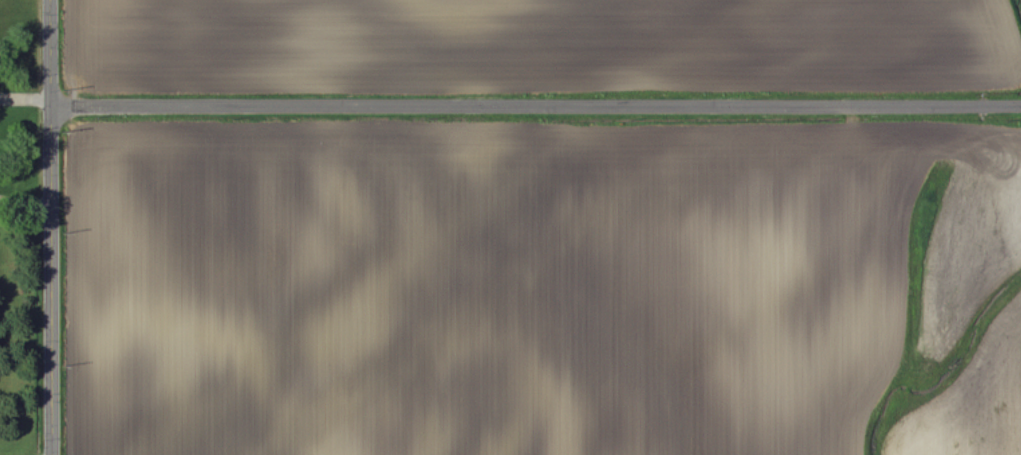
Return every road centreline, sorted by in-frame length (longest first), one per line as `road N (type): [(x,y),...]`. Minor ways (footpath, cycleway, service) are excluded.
road 1 (residential): [(51,101),(1020,99)]
road 2 (residential): [(50,0),(52,454)]

